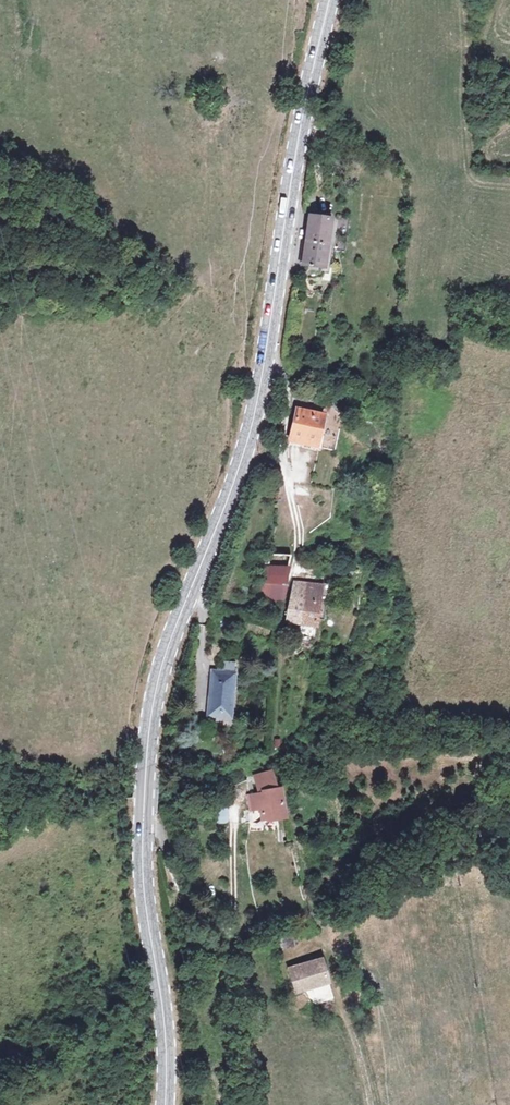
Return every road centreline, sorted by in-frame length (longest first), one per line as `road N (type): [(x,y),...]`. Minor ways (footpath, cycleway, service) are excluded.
road 1 (secondary): [(330,0),(251,431),(163,666),(147,737),(142,867),(166,1040),(163,1104)]
road 2 (track): [(234,971),(243,1104)]

